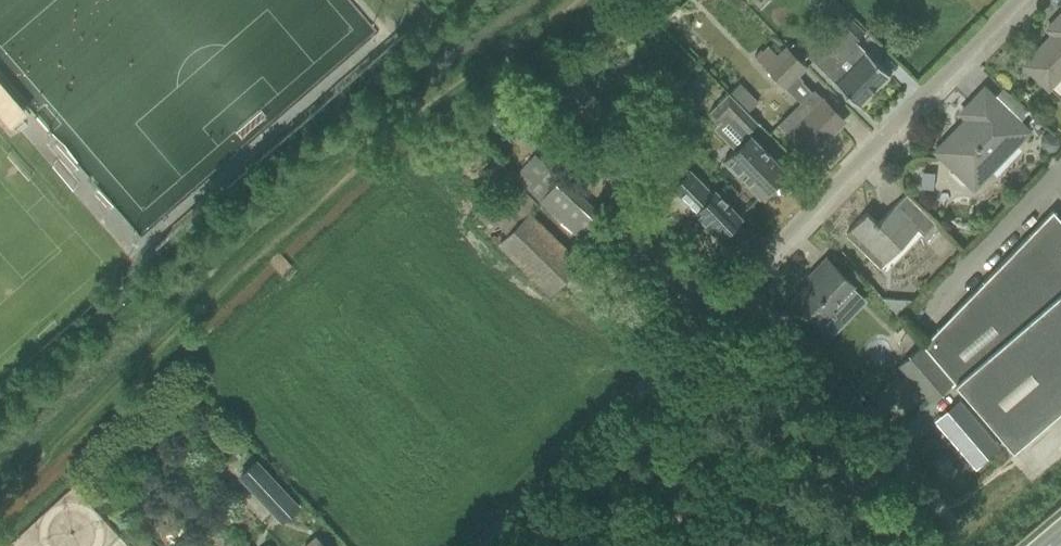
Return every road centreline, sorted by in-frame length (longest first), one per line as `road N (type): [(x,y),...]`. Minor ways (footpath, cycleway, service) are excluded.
road 1 (residential): [(476,545),(1022,0)]
road 2 (track): [(579,0),(432,99),(0,500)]

